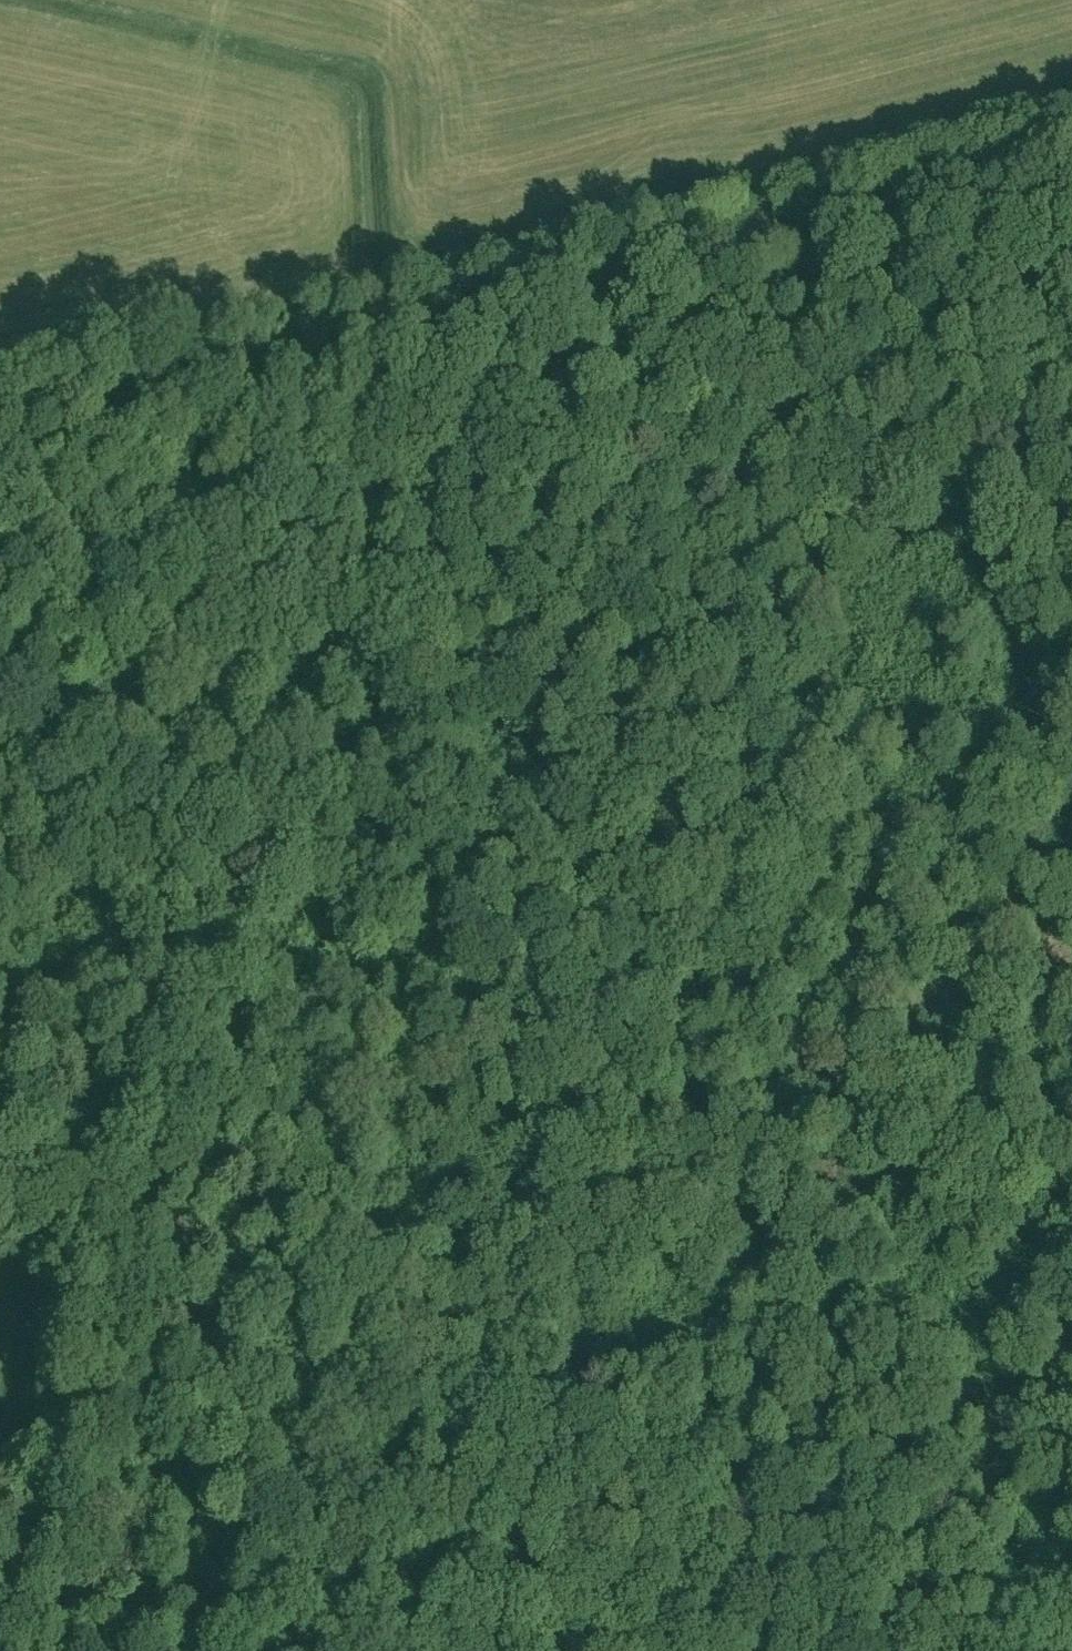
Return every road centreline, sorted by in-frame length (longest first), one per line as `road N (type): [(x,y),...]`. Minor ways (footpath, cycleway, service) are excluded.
road 1 (track): [(1071,1119),(825,214)]
road 2 (track): [(0,423),(825,214)]
road 3 (track): [(825,214),(1071,155)]

